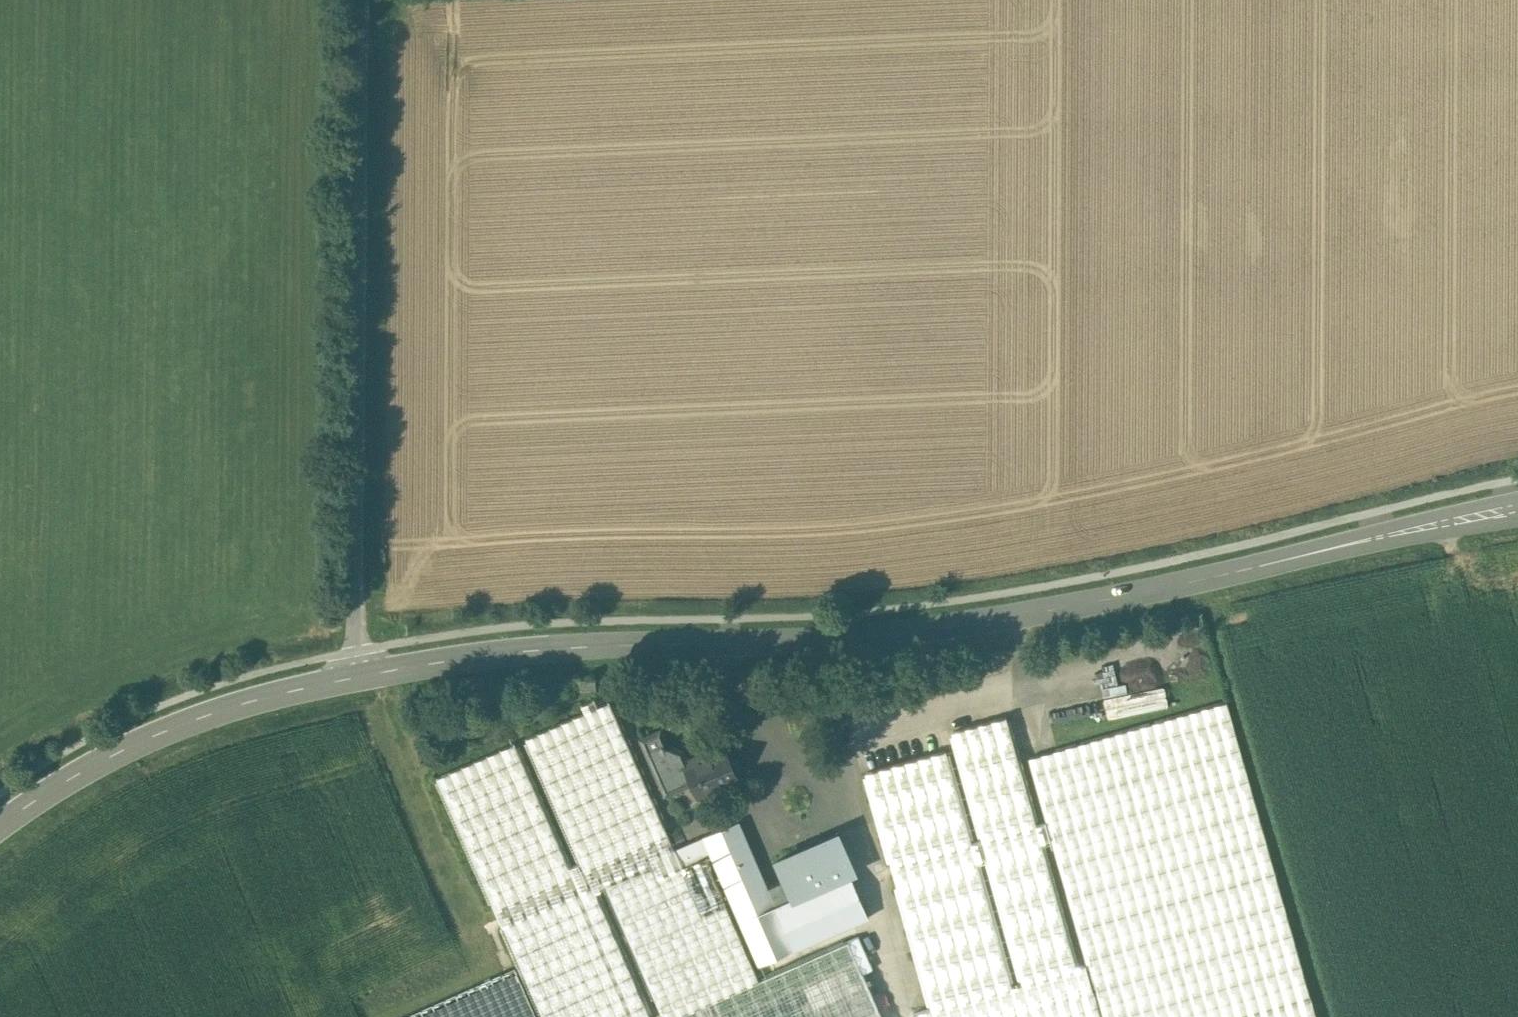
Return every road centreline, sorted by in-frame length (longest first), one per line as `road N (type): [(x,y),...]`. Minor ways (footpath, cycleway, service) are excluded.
road 1 (secondary): [(1517,509),(938,628),(519,652),(358,677)]
road 2 (unclassified): [(358,677),(363,0)]
road 3 (secondary): [(358,677),(242,703),(153,736),(0,825)]

